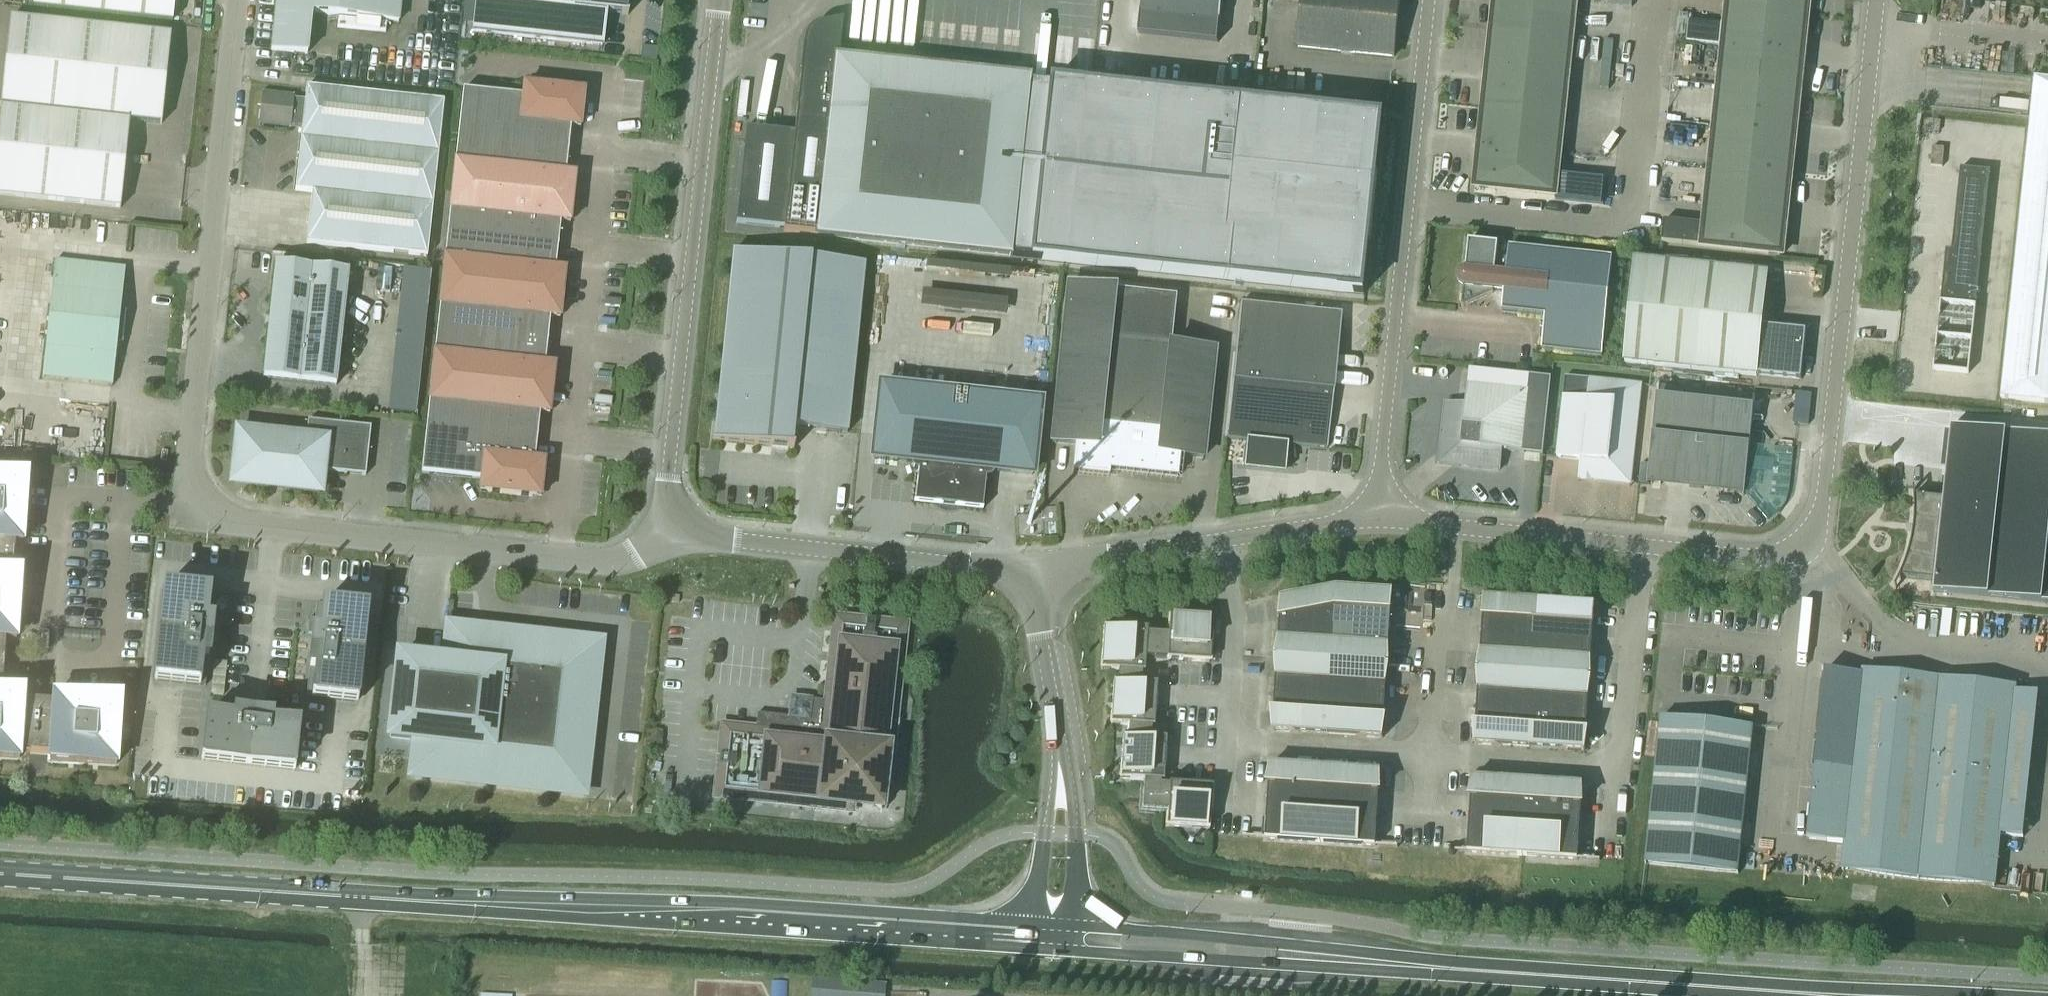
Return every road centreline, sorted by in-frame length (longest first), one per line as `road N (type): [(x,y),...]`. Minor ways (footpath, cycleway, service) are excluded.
road 1 (secondary): [(0,878),(1035,936)]
road 2 (unclassified): [(685,520),(632,556),(595,560),(205,512),(189,492),(241,0)]
road 3 (unclassified): [(1642,547),(1765,559),(1802,551),(1825,513),(1876,0)]
road 4 (unclassified): [(685,520),(671,500),(670,470),(719,0)]
road 5 (unclassified): [(1380,517),(1432,0)]
road 6 (secondary): [(1825,995),(1356,963)]
road 7 (unclassified): [(1033,574),(719,536),(685,520)]
road 8 (secondary): [(1356,963),(1250,940),(1081,925)]
road 9 (secondary): [(1081,951),(1289,966),(1356,963)]
road 10 (unclassified): [(1428,756),(1457,527)]
road 11 (unclassified): [(1618,772),(1642,547)]
road 12 (unclassified): [(1233,738),(1232,613),(1219,541)]
road 13 (unclassified): [(1233,738),(1428,756)]
road 14 (unclassified): [(1428,756),(1618,772)]
road 15 (unclassified): [(1033,574),(1219,541)]
road 16 (unclassified): [(1457,527),(1642,547)]
road 17 (unclassified): [(1060,756),(1033,574)]
road 18 (unclassified): [(1060,756),(1035,936)]
road 19 (unclassified): [(1081,925),(1078,835),(1060,756)]
road 20 (unclassified): [(1219,541),(1380,517)]

